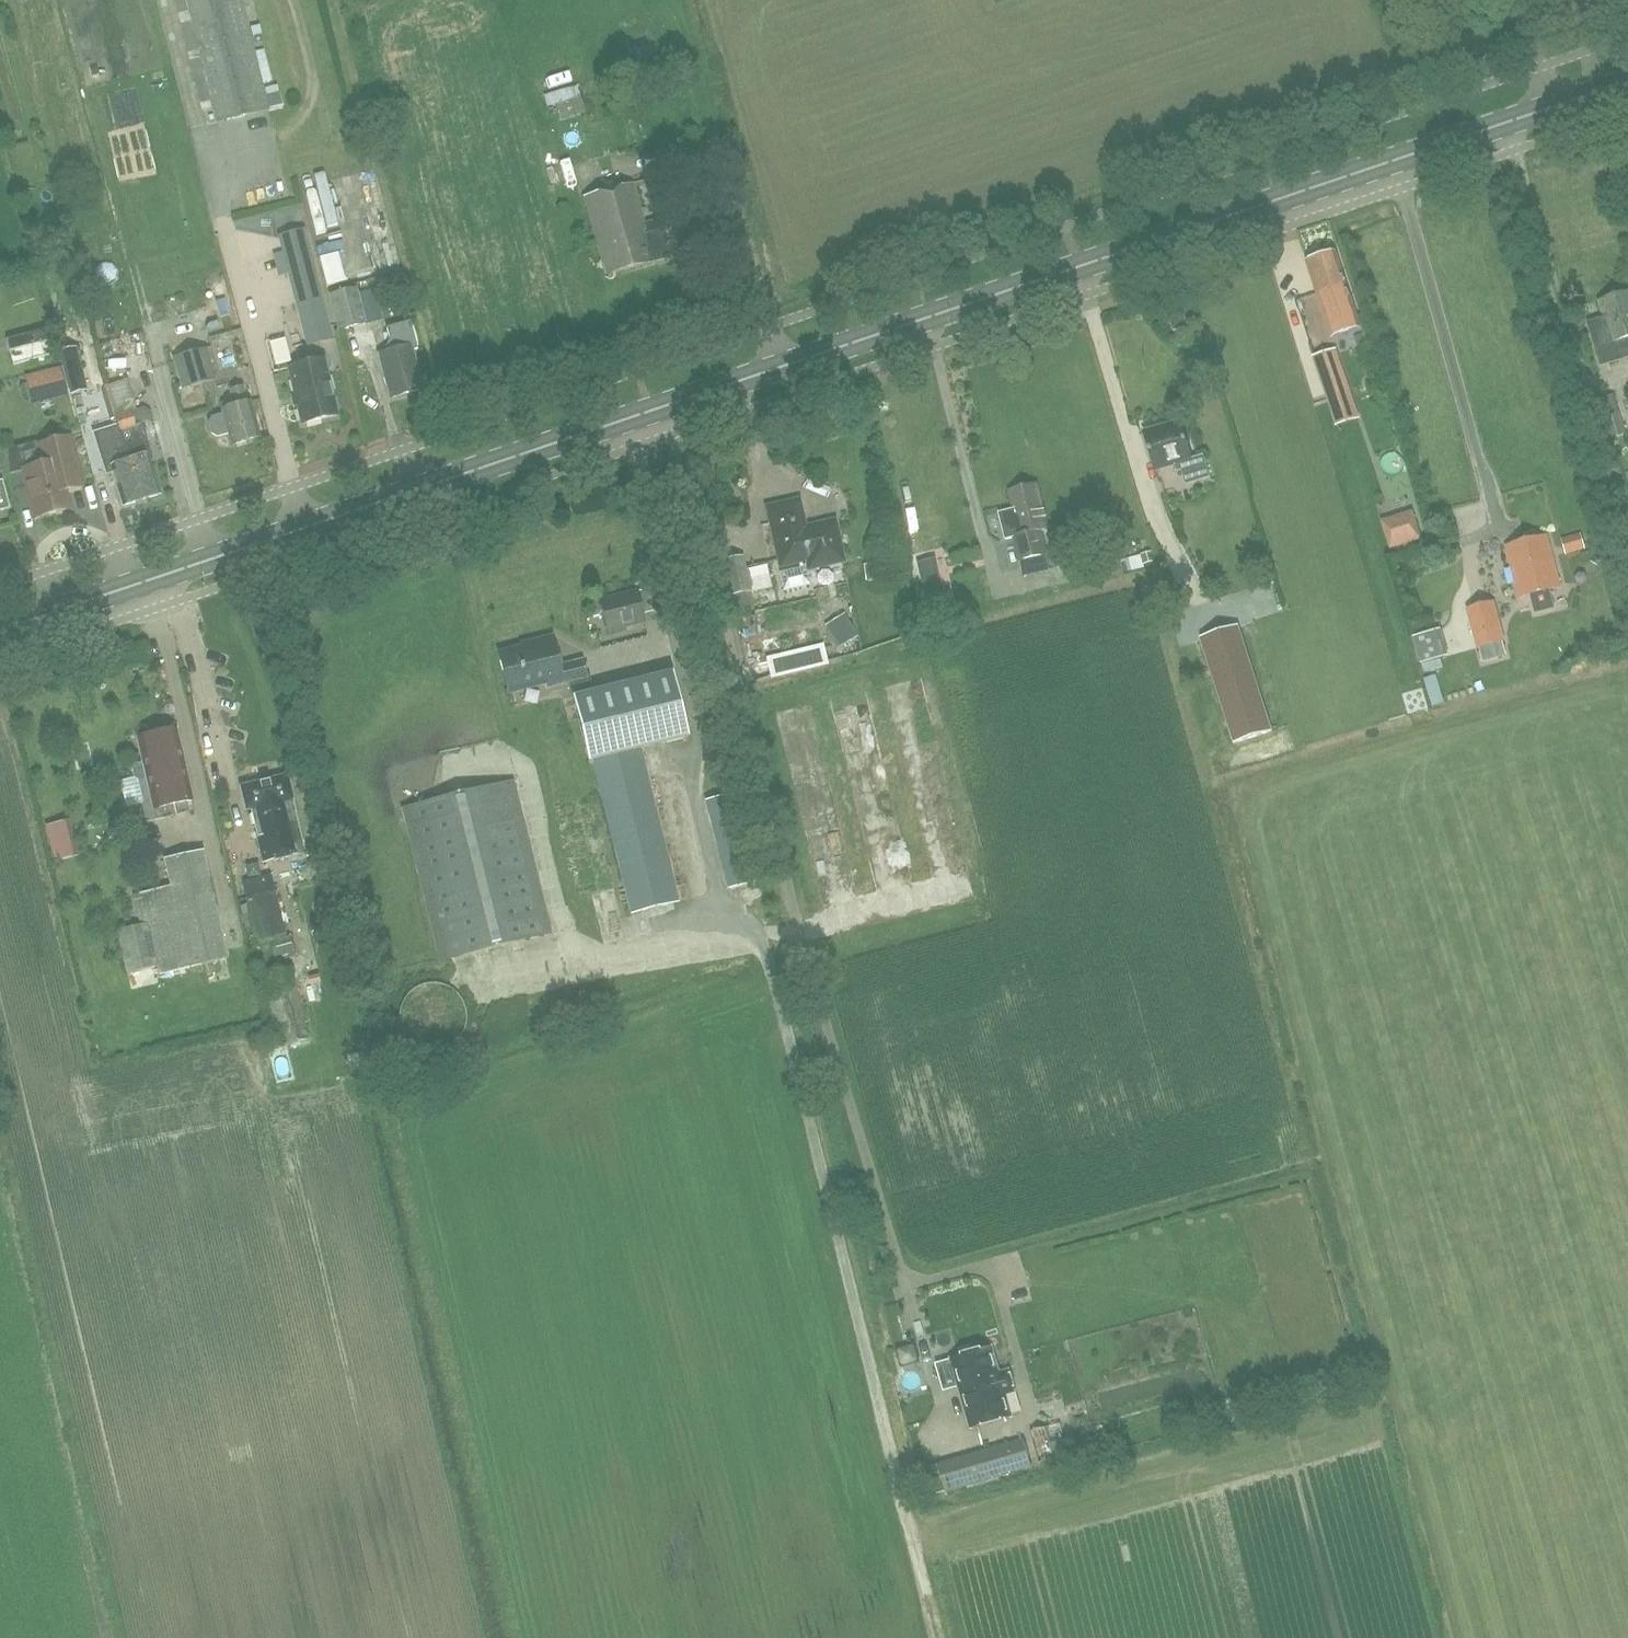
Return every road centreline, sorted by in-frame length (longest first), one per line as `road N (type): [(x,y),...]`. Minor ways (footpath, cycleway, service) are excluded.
road 1 (primary): [(0,631),(1627,83)]

